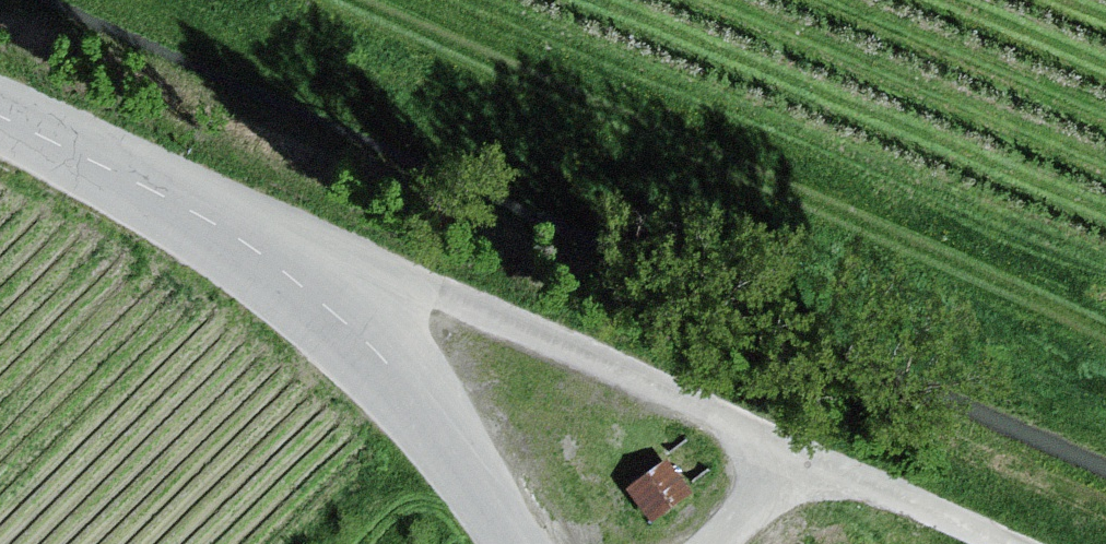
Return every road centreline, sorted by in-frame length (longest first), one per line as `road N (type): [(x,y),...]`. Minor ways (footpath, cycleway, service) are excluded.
road 1 (unclassified): [(804,454),(0,108)]
road 2 (track): [(360,0),(1105,324)]
road 3 (unclassified): [(516,543),(428,411),(327,305),(206,219),(0,115)]
road 4 (unclassified): [(1005,543),(804,454)]
road 5 (unclassified): [(713,543),(804,454)]

